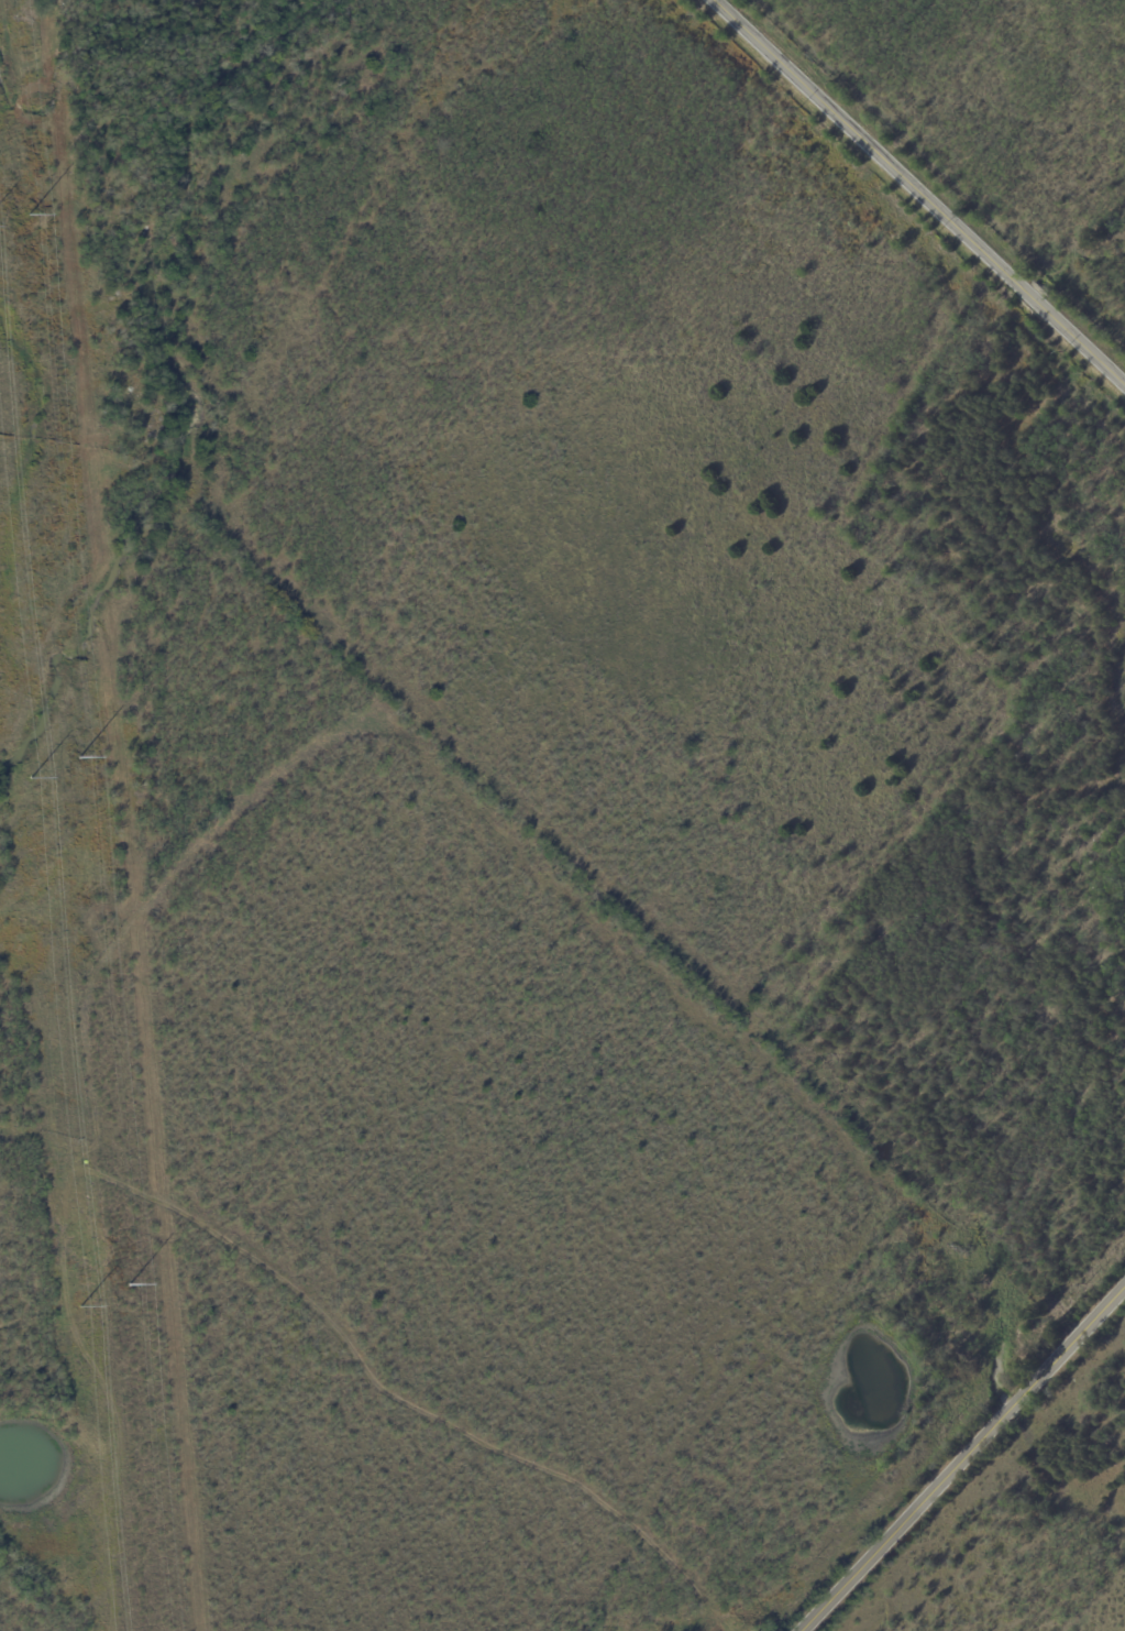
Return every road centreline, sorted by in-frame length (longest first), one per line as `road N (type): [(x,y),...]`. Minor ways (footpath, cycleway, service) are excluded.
road 1 (tertiary): [(711,0),(1124,389)]
road 2 (residential): [(800,1630),(1124,1287)]

